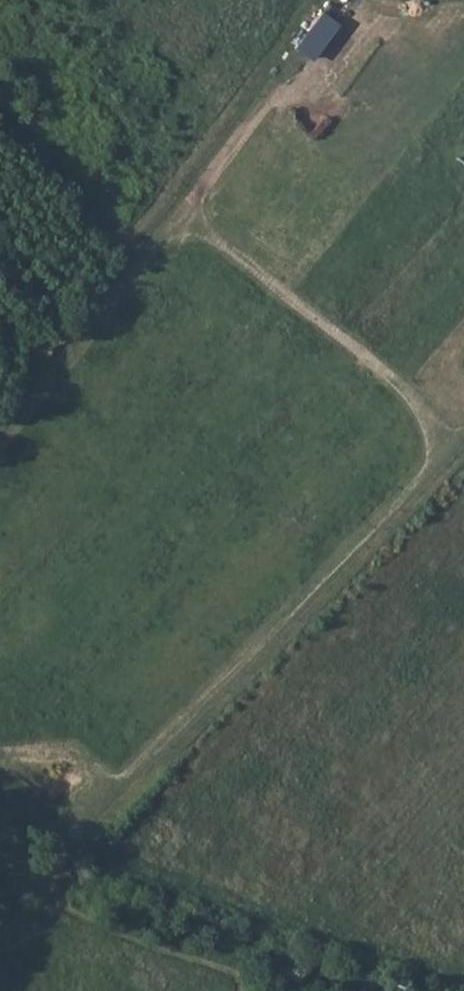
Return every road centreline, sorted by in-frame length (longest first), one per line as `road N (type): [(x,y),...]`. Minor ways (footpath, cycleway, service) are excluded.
road 1 (track): [(88,841),(463,447)]
road 2 (track): [(0,422),(341,0)]
road 3 (track): [(463,984),(169,880),(88,841),(0,777)]
road 4 (track): [(463,424),(424,378),(463,333)]

